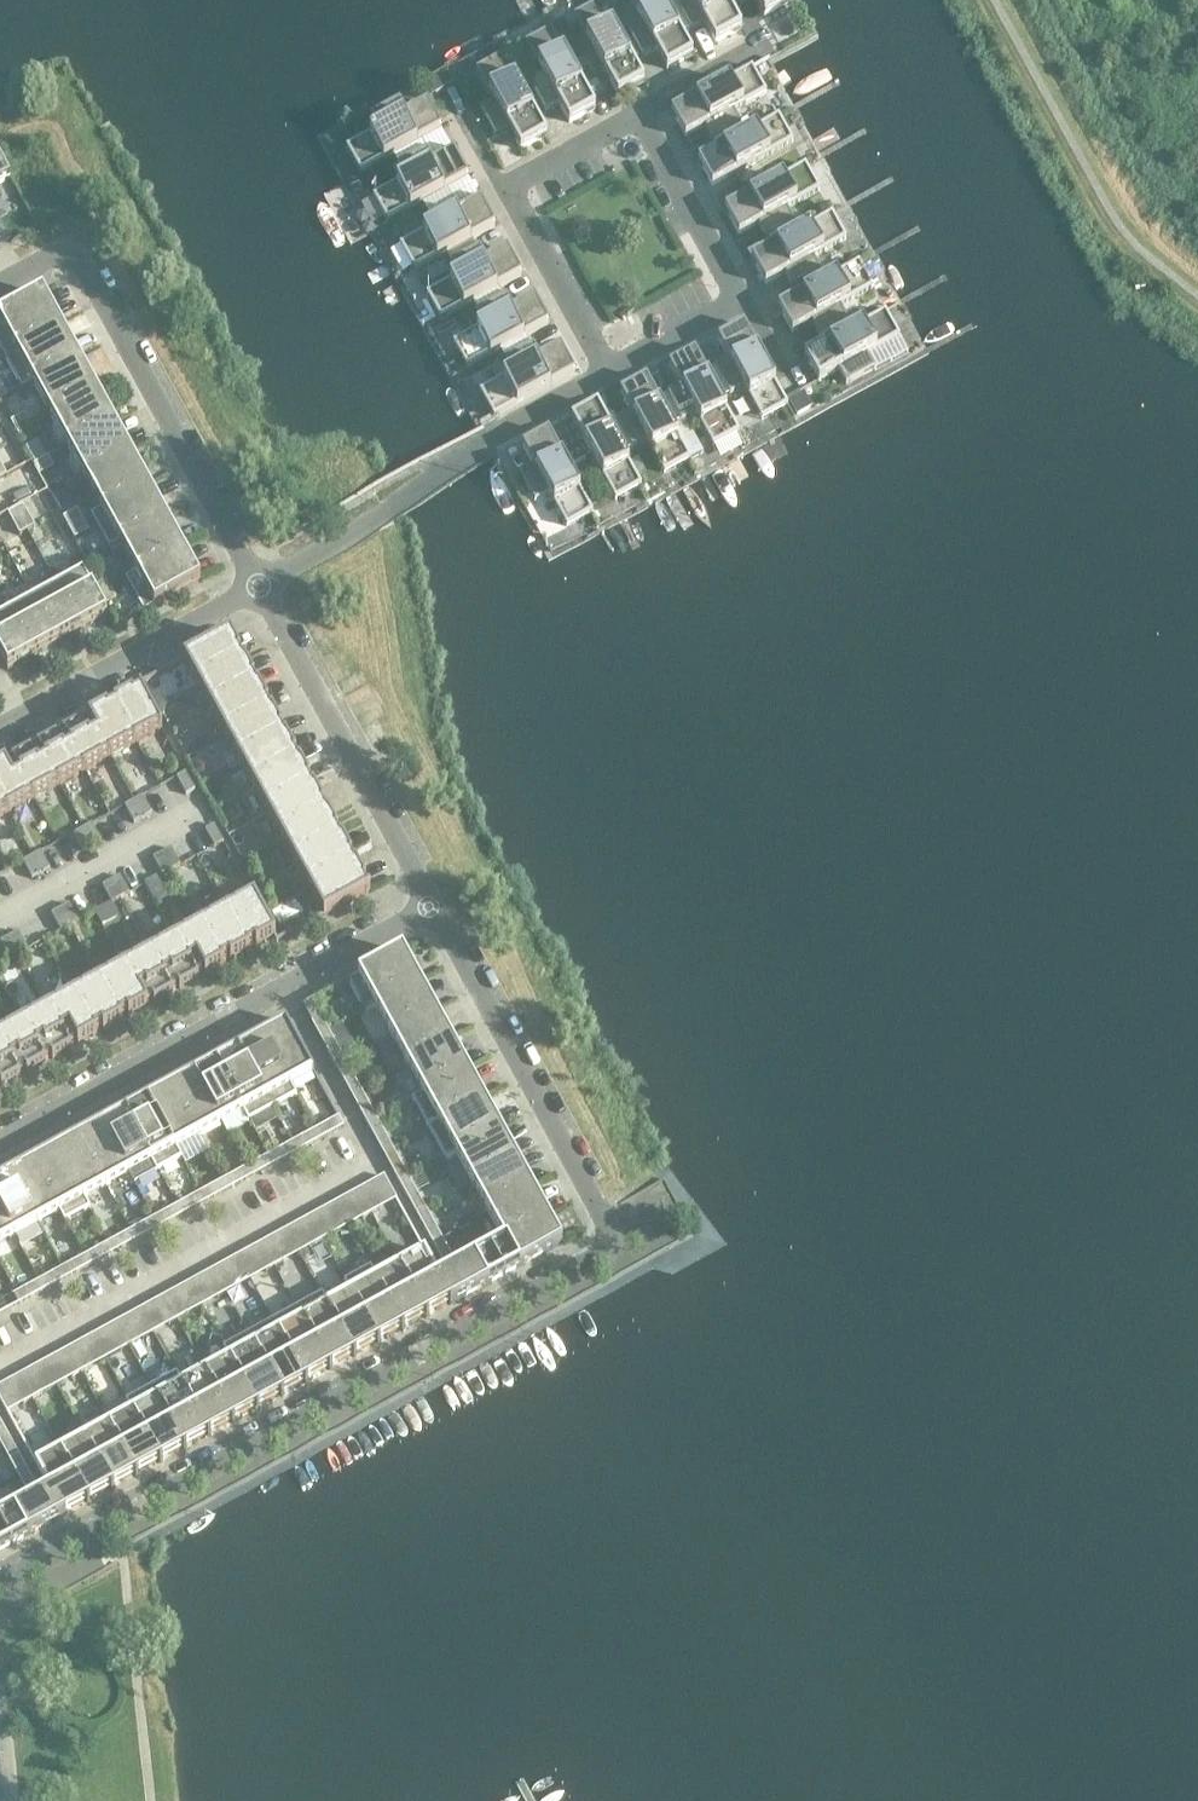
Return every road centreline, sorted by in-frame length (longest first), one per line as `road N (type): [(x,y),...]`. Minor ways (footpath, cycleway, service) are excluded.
road 1 (residential): [(0,1582),(598,1255),(607,1240),(429,902)]
road 2 (residential): [(0,1140),(429,902)]
road 3 (residential): [(255,586),(82,263)]
road 4 (residential): [(429,902),(255,586)]
road 5 (residential): [(0,728),(255,586)]
road 6 (residential): [(255,586),(490,439)]
road 7 (unclassified): [(502,191),(606,374)]
road 8 (unclassified): [(736,300),(633,117)]
road 9 (unclassified): [(633,117),(502,191)]
road 10 (unclassified): [(606,374),(736,300)]
road 11 (unclassified): [(490,439),(606,374)]
road 12 (unclassified): [(633,117),(740,57)]

